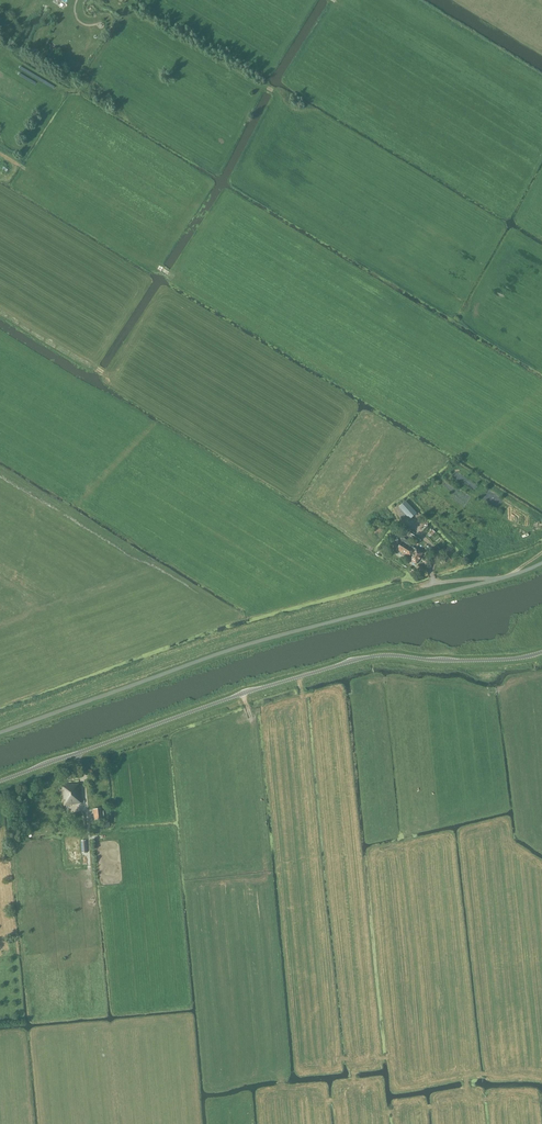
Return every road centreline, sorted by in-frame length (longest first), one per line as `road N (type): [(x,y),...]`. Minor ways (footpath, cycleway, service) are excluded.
road 1 (unclassified): [(0,734),(246,646),(541,565)]
road 2 (unclassified): [(0,783),(243,693),(367,658),(455,661),(541,652)]
road 3 (track): [(304,715),(303,698),(318,695),(355,1093)]
road 4 (track): [(541,120),(333,0)]

